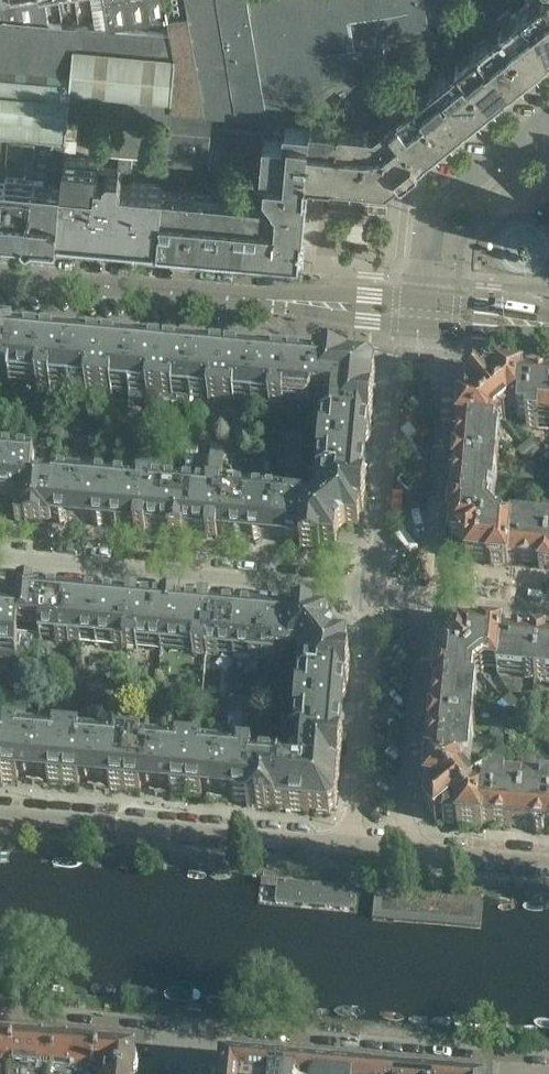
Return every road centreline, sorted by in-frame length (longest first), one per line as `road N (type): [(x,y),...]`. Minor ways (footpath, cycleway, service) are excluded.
road 1 (unclassified): [(426,313),(0,276)]
road 2 (residential): [(375,589),(0,558)]
road 3 (residential): [(353,843),(0,812)]
road 4 (residential): [(188,1039),(523,1073)]
road 5 (residential): [(426,595),(450,358),(426,313)]
road 6 (residential): [(426,313),(400,350),(375,589)]
road 7 (residential): [(375,589),(353,843)]
road 8 (residential): [(401,846),(426,595)]
road 9 (residential): [(426,313),(440,208),(548,117)]
road 10 (residential): [(0,1024),(188,1039)]
road 11 (residential): [(548,860),(401,846)]
road 12 (unclassified): [(548,325),(426,313)]
road 13 (residential): [(426,595),(548,605)]

